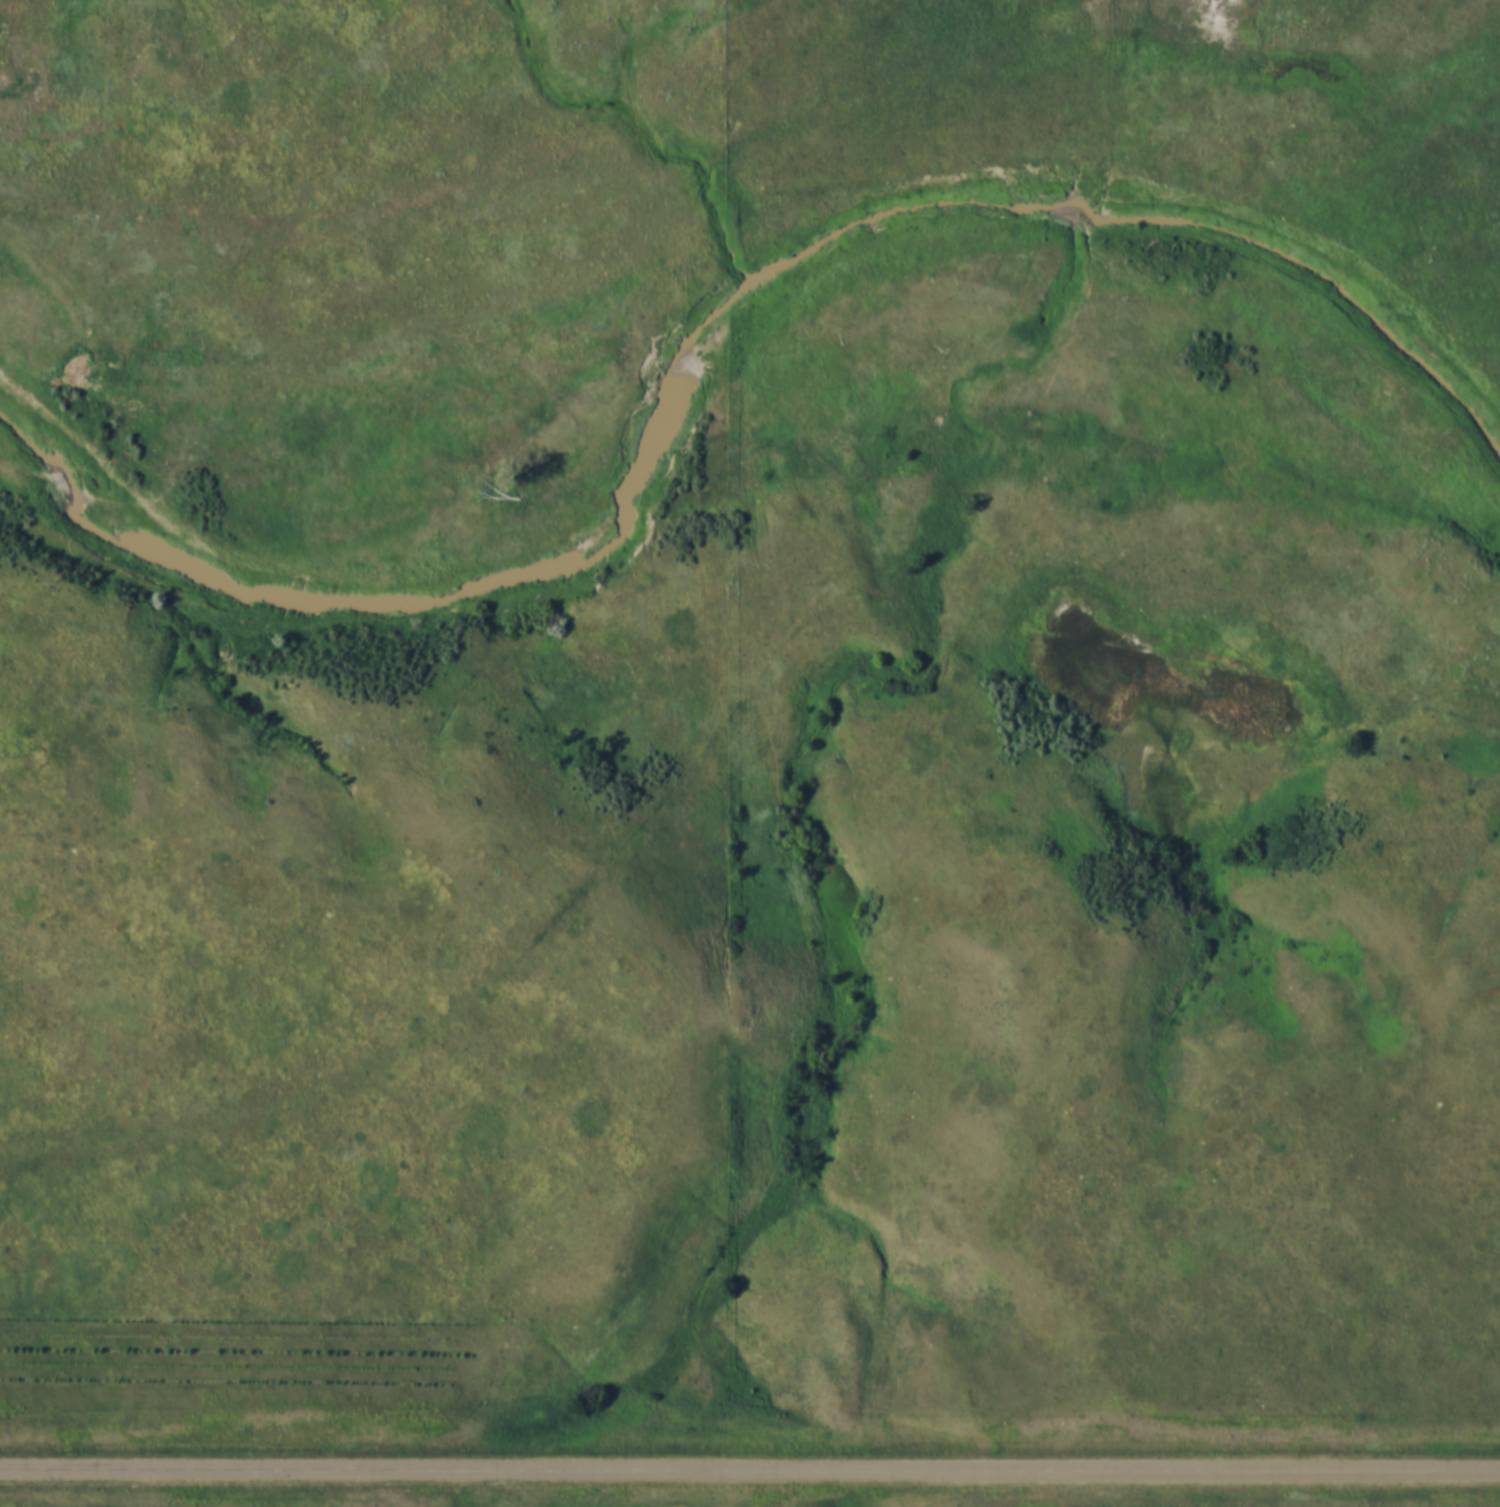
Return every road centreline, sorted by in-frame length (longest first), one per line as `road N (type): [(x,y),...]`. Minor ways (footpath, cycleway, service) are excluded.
road 1 (tertiary): [(1499,1467),(669,1476),(406,1466),(0,1466)]

